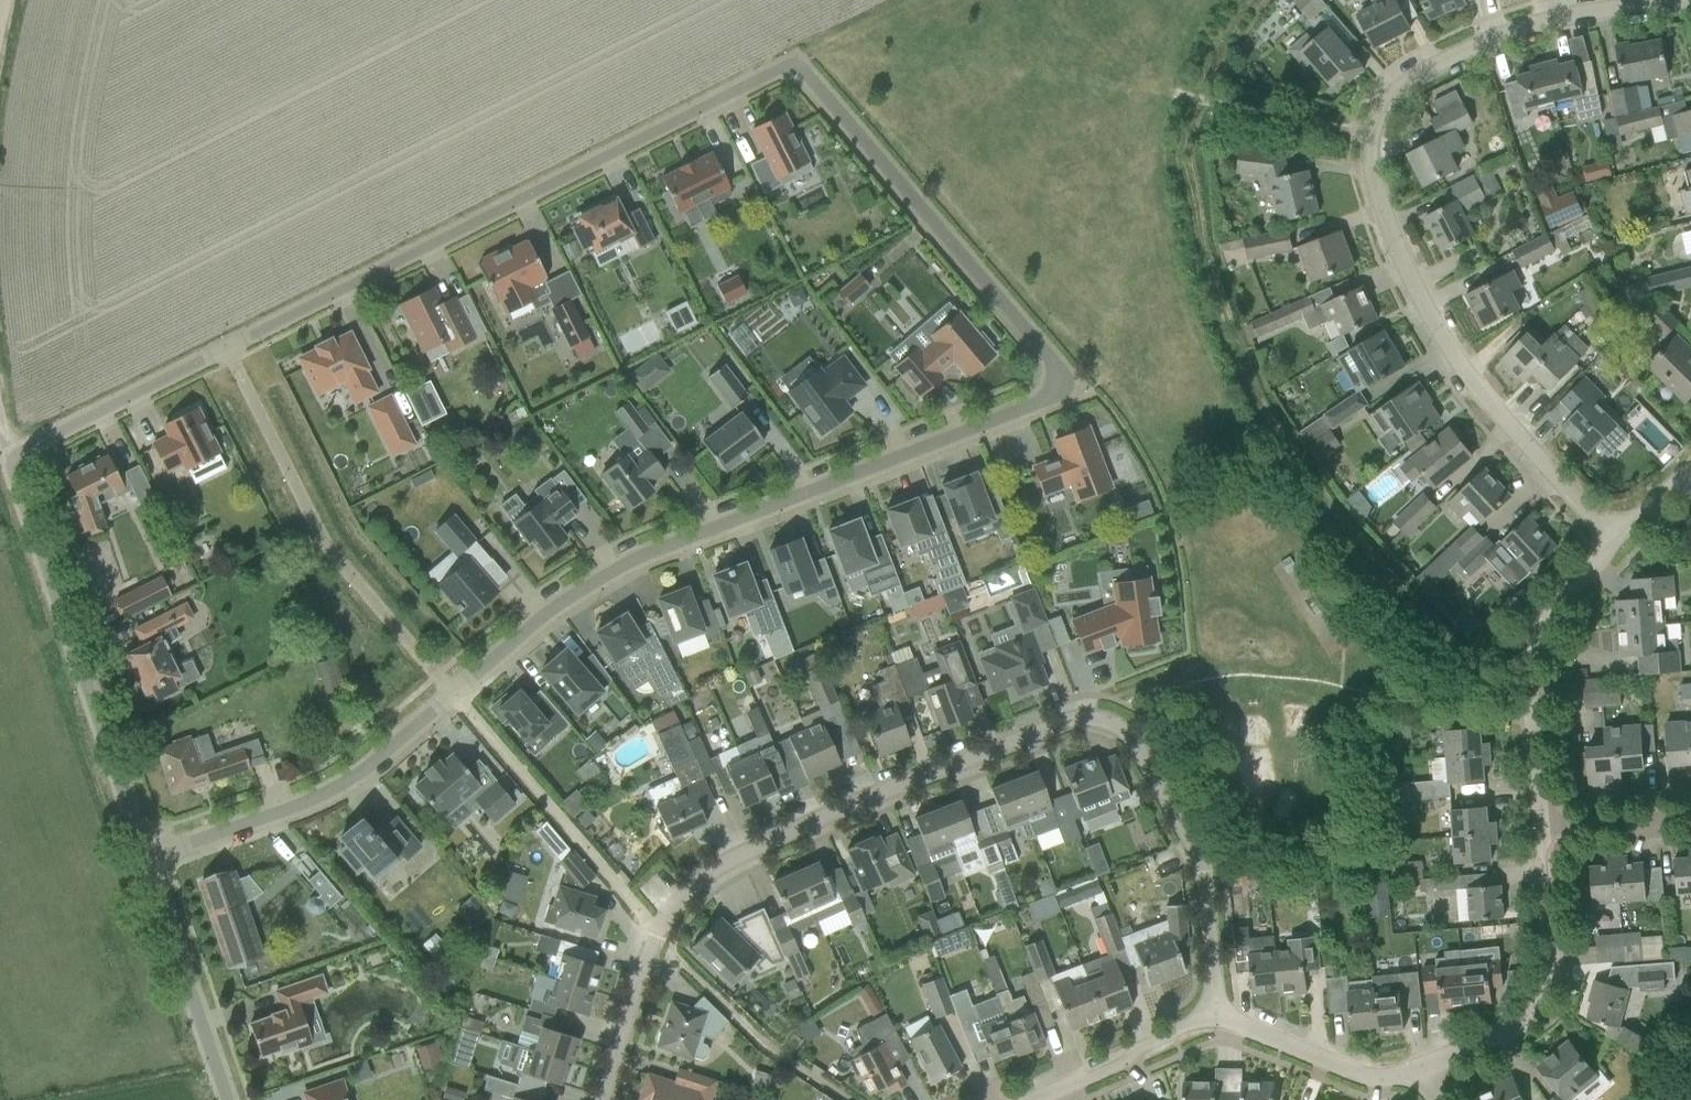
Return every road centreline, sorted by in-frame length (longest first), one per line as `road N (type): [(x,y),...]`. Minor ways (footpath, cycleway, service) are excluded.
road 1 (residential): [(13,456),(792,61),(1059,376),(1046,402),(654,550),(556,606),(361,772),(296,806),(146,857)]
road 2 (residential): [(602,1099),(656,930),(687,890),(723,865),(1081,718),(1131,736),(1200,862),(1213,1020)]
road 3 (residential): [(1613,539),(1477,394),(1405,259),(1374,177),(1370,144),(1380,114),(1402,90),(1451,57),(1530,28),(1690,4)]
road 4 (unclassified): [(13,456),(146,857)]
road 5 (unclassified): [(1421,1068),(1530,1019),(1547,999),(1555,965),(1543,830)]
road 6 (unclassified): [(1543,830),(1532,710),(1538,653),(1563,601),(1613,539)]
road 7 (unclassified): [(146,857),(228,1099)]
road 8 (unclassified): [(1421,1068),(1369,1077),(1213,1020)]
road 9 (track): [(1176,94),(1373,135)]
road 10 (unclassified): [(1040,1099),(1213,1020)]
road 11 (residential): [(1690,814),(1543,830)]

